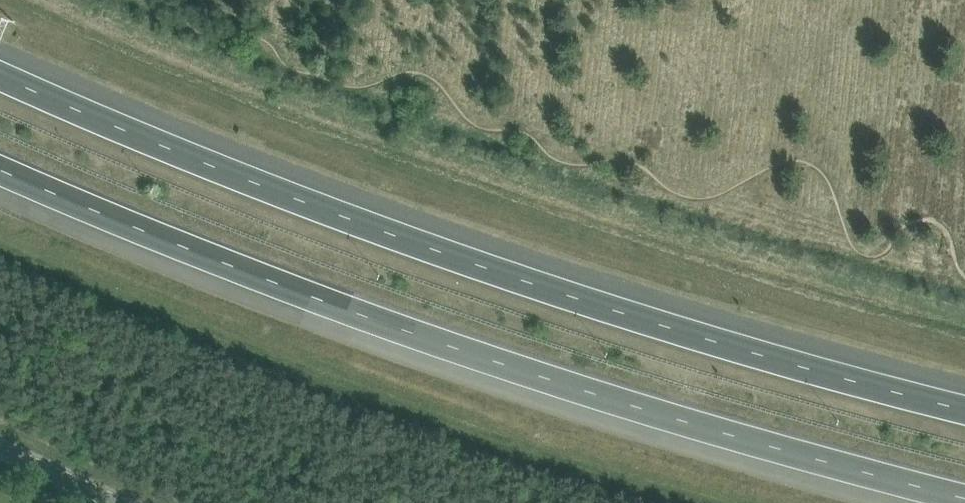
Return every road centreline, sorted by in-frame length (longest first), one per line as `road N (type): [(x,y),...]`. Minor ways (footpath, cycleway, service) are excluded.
road 1 (motorway): [(964,407),(675,327),(426,245),(0,76)]
road 2 (motorway): [(0,176),(396,334),(647,419),(964,502)]
road 3 (tertiary): [(117,502),(0,449)]

